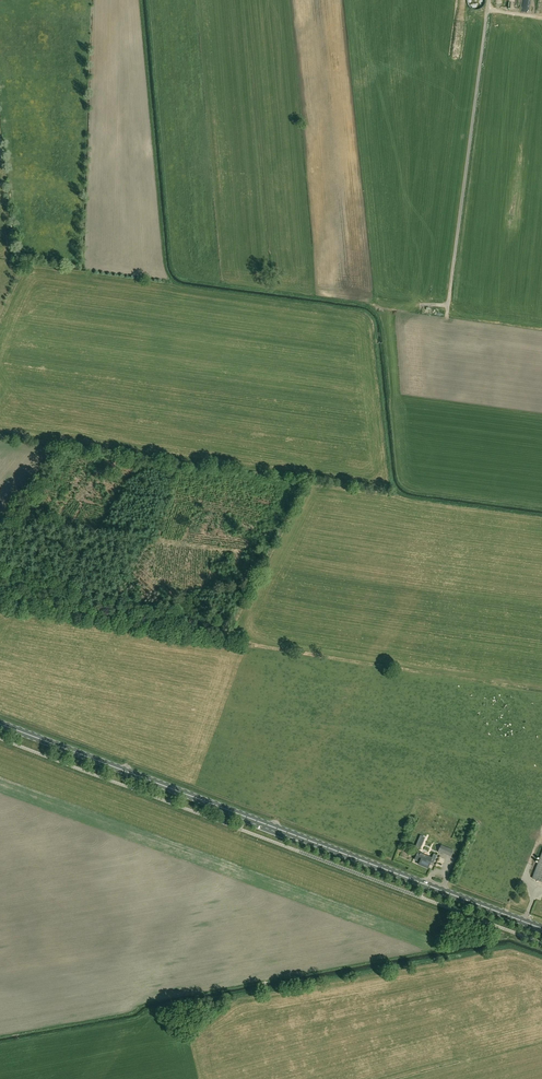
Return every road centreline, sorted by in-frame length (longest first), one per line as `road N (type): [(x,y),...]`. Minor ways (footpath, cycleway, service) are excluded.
road 1 (primary): [(541,928),(0,724)]

